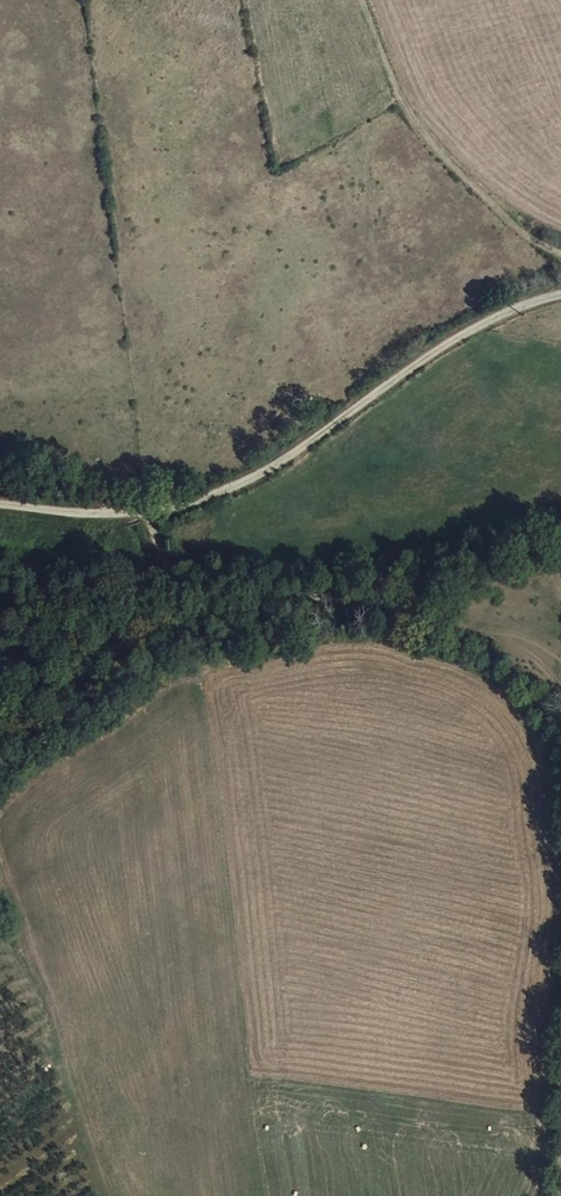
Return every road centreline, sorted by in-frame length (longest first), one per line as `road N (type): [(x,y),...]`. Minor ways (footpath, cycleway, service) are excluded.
road 1 (track): [(560,726),(524,678),(428,621),(213,581),(179,562),(155,512),(158,566),(33,727),(0,818)]
road 2 (track): [(0,509),(155,512),(231,489),(461,339),(560,298)]
road 3 (track): [(0,820),(116,1195)]
road 4 (track): [(368,0),(392,74),(419,124),(506,200),(560,232)]

